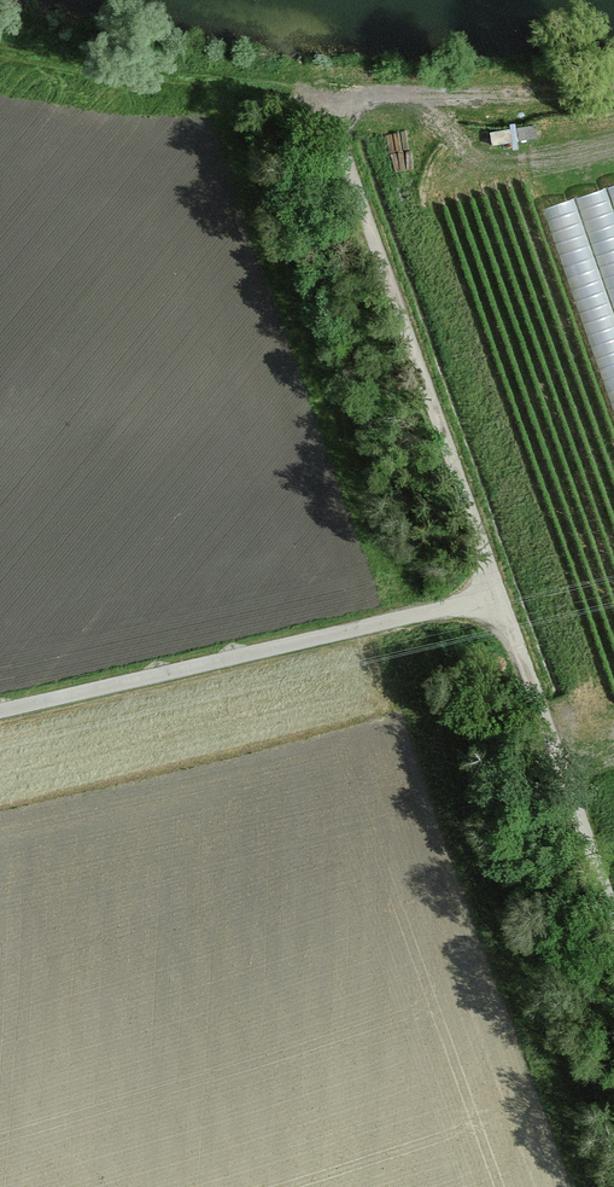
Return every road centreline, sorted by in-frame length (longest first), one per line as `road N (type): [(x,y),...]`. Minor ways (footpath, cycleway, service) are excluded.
road 1 (track): [(496,601),(318,90)]
road 2 (track): [(496,601),(0,714)]
road 3 (track): [(613,927),(496,601)]
road 4 (track): [(318,90),(0,48)]
road 5 (track): [(613,88),(534,95),(318,90)]

